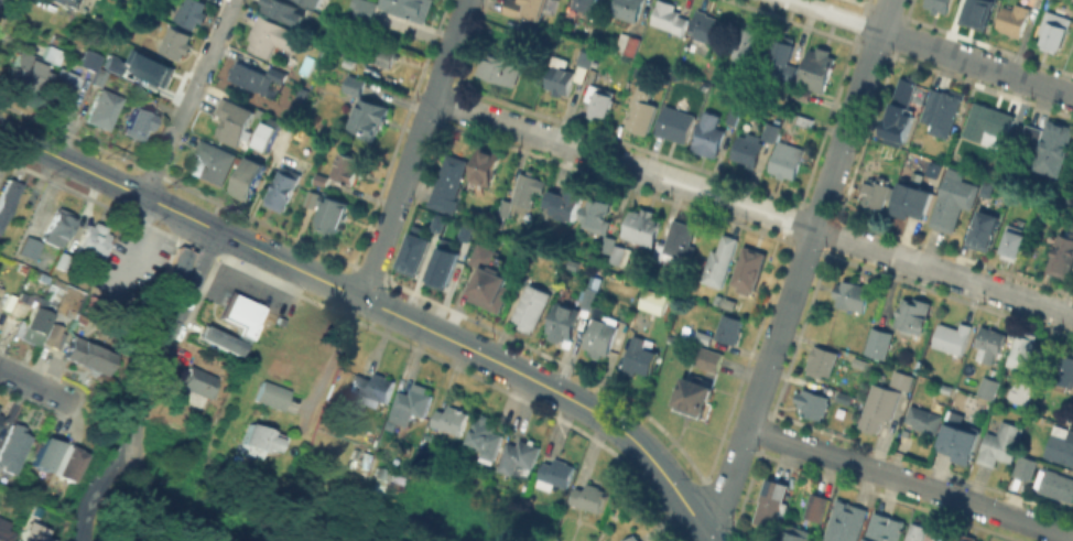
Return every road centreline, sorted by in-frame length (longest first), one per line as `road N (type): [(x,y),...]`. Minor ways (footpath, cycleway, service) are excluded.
road 1 (residential): [(1072,317),(432,99)]
road 2 (secondary): [(711,540),(662,472),(597,413),(218,231)]
road 3 (residential): [(697,520),(727,484),(890,0)]
road 4 (residential): [(1072,537),(747,428)]
road 5 (residential): [(360,297),(467,0)]
road 6 (residential): [(1072,95),(791,0)]
road 7 (secondary): [(218,231),(0,130)]
road 8 (residential): [(144,196),(234,0)]
road 9 (residential): [(152,483),(141,418),(173,333)]

